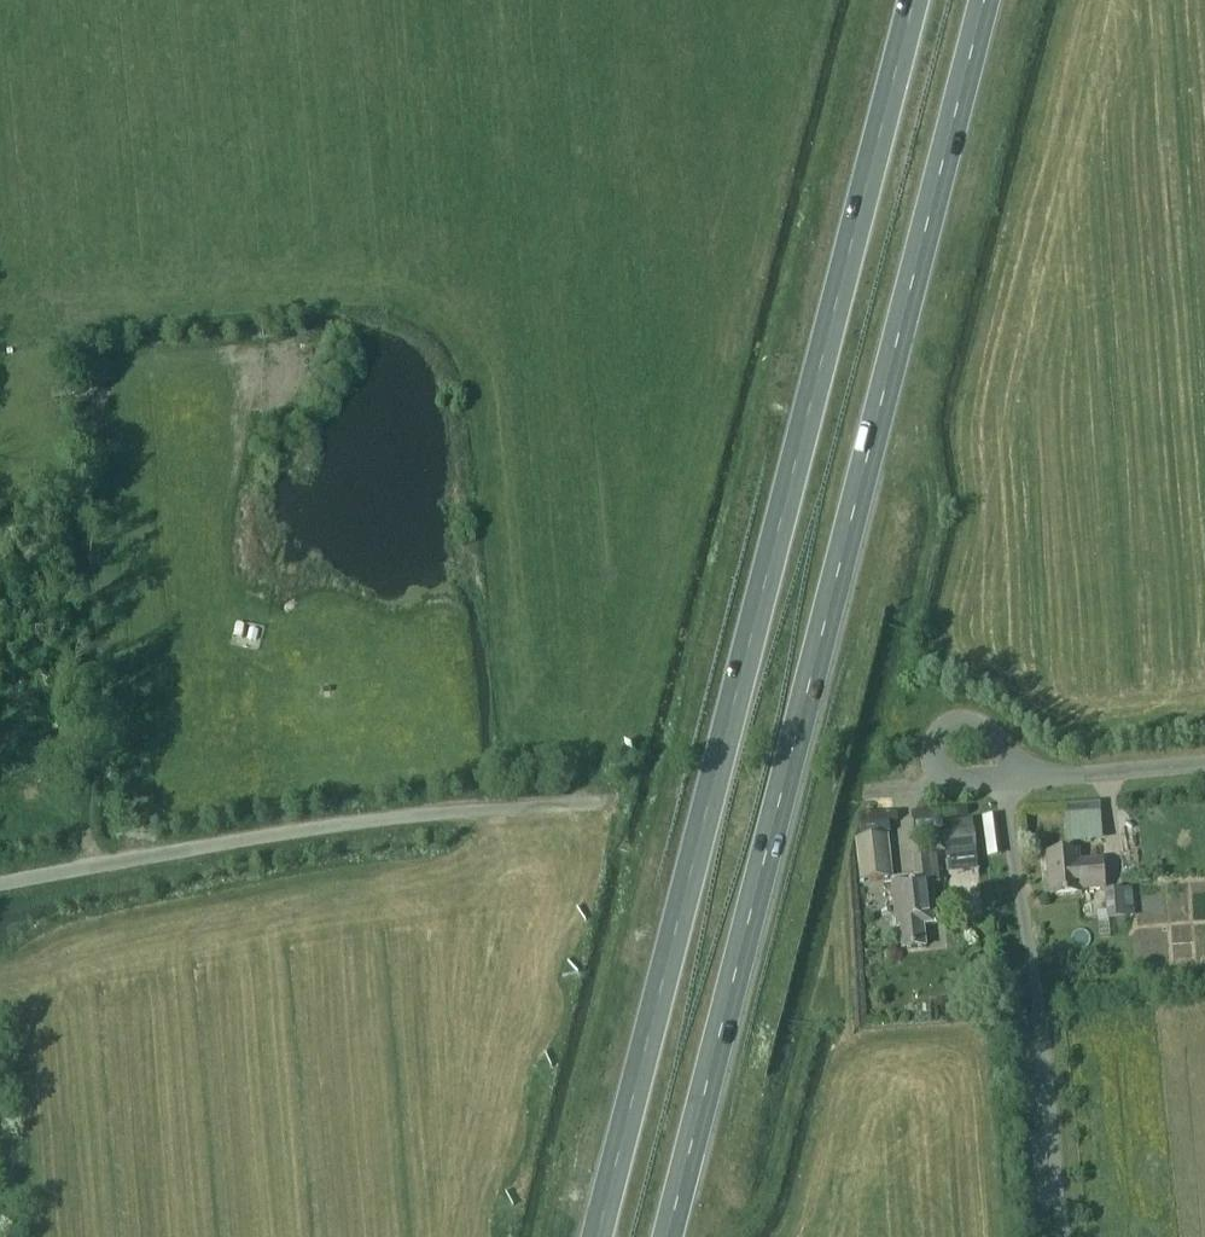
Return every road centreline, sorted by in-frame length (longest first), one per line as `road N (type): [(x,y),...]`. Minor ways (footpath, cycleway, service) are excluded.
road 1 (trunk): [(913,0),(596,1236)]
road 2 (trunk): [(668,1236),(984,0)]
road 3 (track): [(134,860),(84,392)]
road 4 (track): [(88,844),(91,790),(65,548),(57,531),(0,530)]
road 5 (unclassified): [(1035,775),(974,724),(955,724),(937,741),(944,776),(1006,777)]
road 6 (unclassified): [(1035,775),(1204,761)]
road 7 (track): [(93,868),(82,827),(0,803)]

